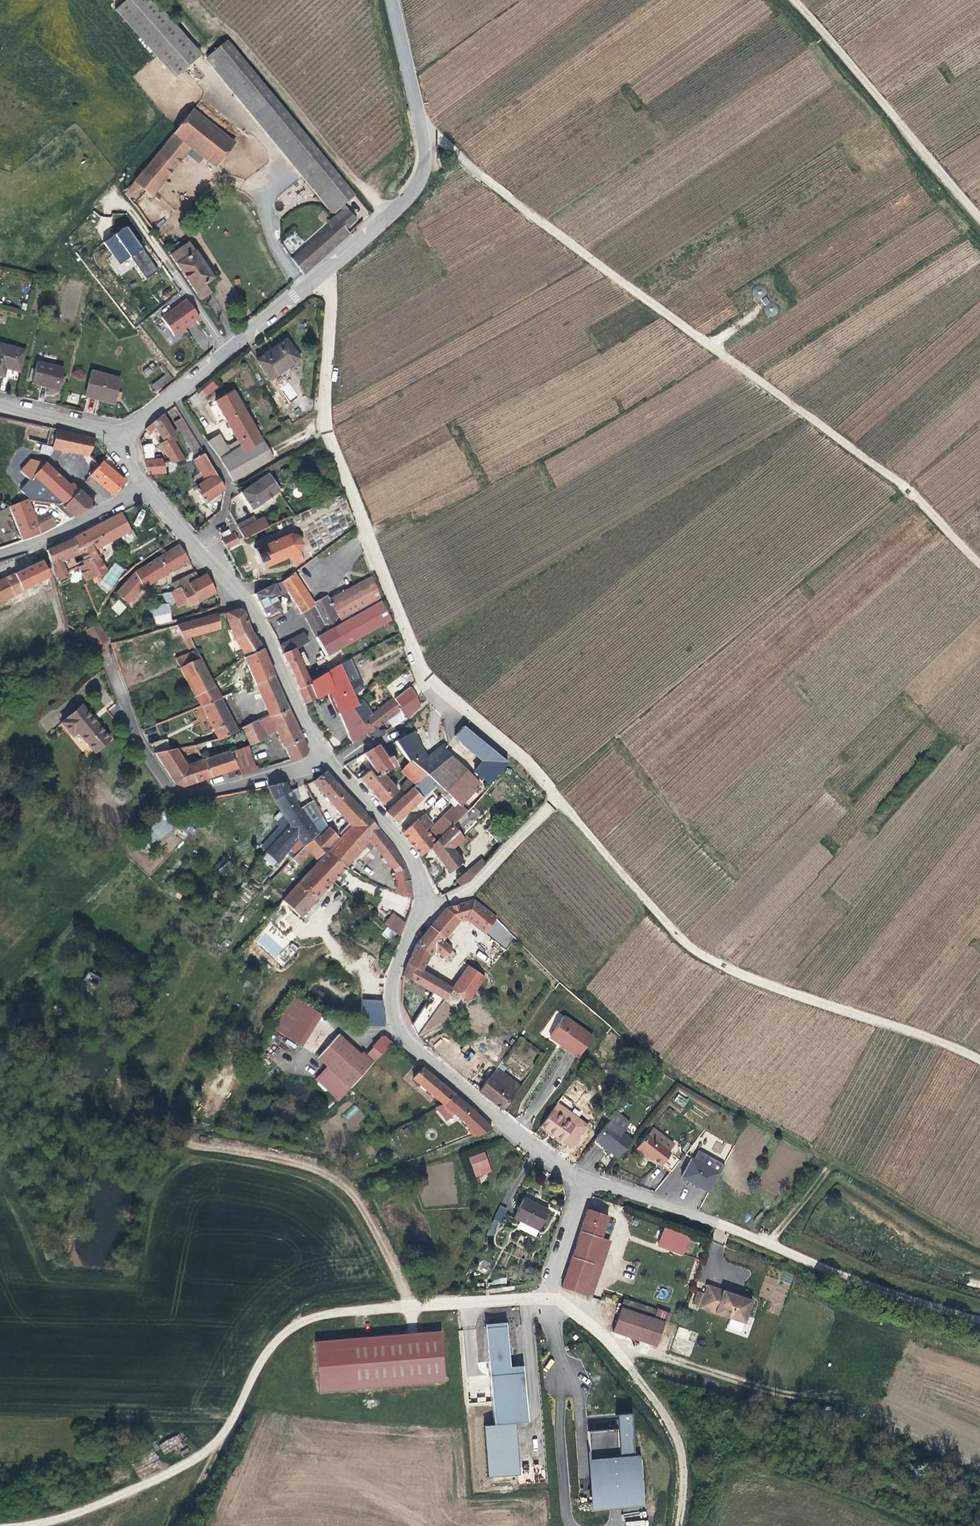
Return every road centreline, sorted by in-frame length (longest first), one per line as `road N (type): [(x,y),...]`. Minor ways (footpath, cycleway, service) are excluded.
road 1 (unclassified): [(330,268),(326,423),(412,647),(435,695),(493,734),(562,798)]
road 2 (track): [(36,1525),(101,1516),(203,1463),(247,1426),(291,1336),(308,1324),(330,1315),(555,1293)]
road 3 (track): [(428,132),(908,490)]
road 4 (unclassified): [(585,1180),(979,1317)]
road 5 (tertiary): [(572,1177),(412,1048),(398,1025),(396,965),(420,899)]
road 6 (tertiary): [(330,268),(429,174),(428,132),(396,0)]
road 7 (residential): [(327,757),(184,795),(147,756),(112,659)]
road 8 (track): [(390,218),(201,0)]
road 9 (track): [(979,219),(795,0)]
road 10 (unclassified): [(717,963),(979,1059)]
road 11 (tertiary): [(327,757),(256,617),(191,544)]
road 12 (track): [(572,808),(690,946),(717,963)]
road 13 (residential): [(585,1180),(555,1293),(624,1360)]
road 14 (tertiary): [(172,397),(330,268)]
road 15 (track): [(624,1360),(653,1394),(679,1450),(686,1475),(679,1525)]
road 16 (residential): [(420,899),(460,896),(488,879),(562,798)]
road 17 (residential): [(172,397),(229,488),(222,518),(191,544)]
road 18 (tertiary): [(420,899),(402,845),(327,757)]
road 19 (residential): [(0,557),(148,491)]
road 20 (tertiary): [(123,436),(0,402)]

